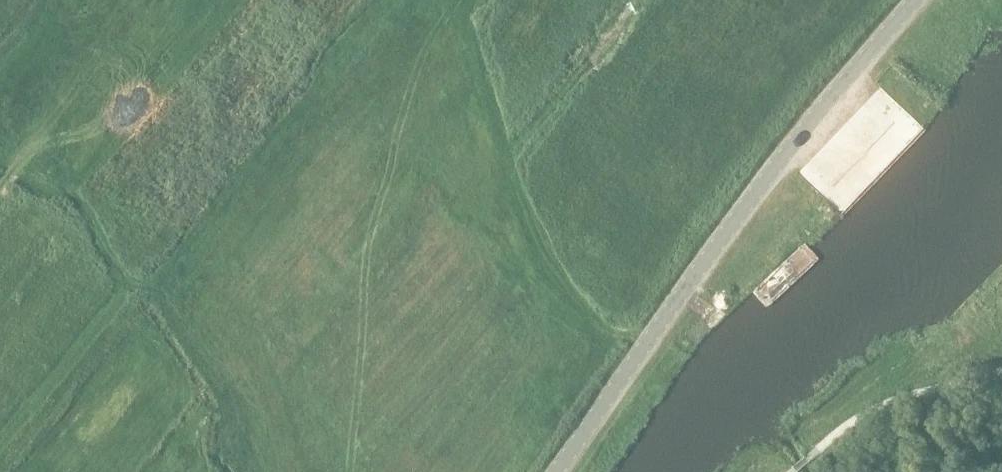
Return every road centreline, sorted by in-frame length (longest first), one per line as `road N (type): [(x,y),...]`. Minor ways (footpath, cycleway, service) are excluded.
road 1 (tertiary): [(556,471),(779,164),(916,0)]

